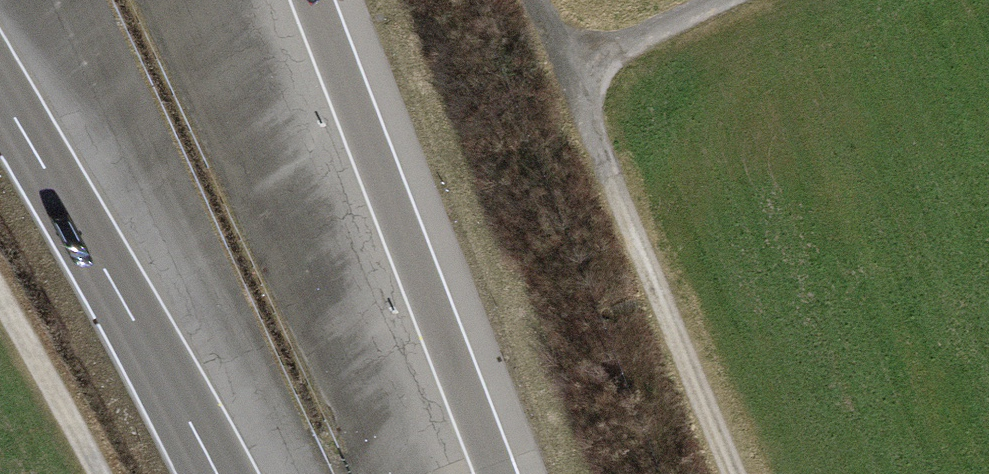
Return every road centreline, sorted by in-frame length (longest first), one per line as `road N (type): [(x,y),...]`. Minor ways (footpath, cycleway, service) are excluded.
road 1 (motorway): [(495,473),(312,0)]
road 2 (motorway): [(0,91),(216,473)]
road 3 (track): [(737,473),(566,82)]
road 4 (track): [(734,0),(566,82)]
road 5 (track): [(85,473),(0,329)]

